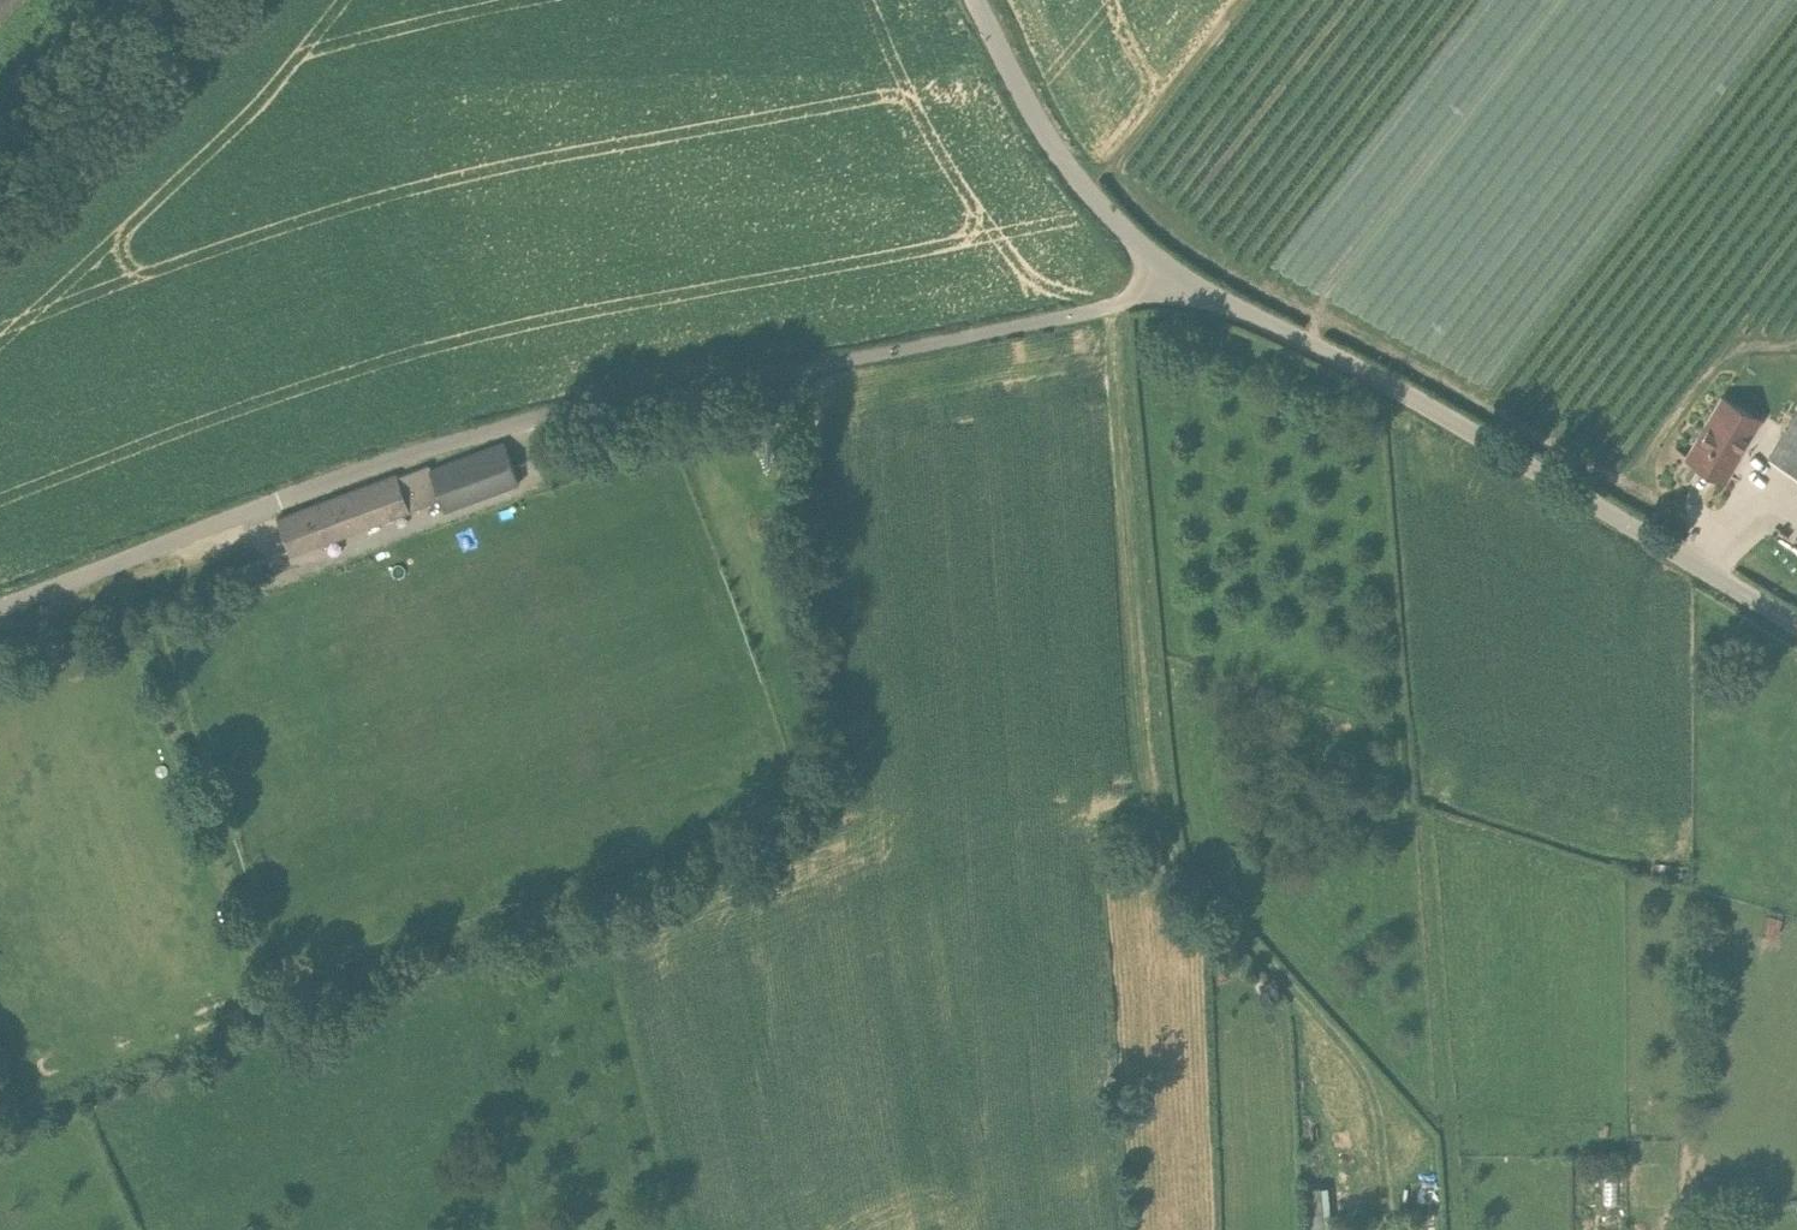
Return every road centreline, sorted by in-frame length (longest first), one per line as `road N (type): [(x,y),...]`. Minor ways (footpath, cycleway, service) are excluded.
road 1 (unclassified): [(0,608),(453,440),(1093,311),(1181,279)]
road 2 (unclassified): [(1796,628),(1430,408),(1181,279)]
road 3 (unclassified): [(1181,279),(1114,220),(1060,157),(976,0)]

